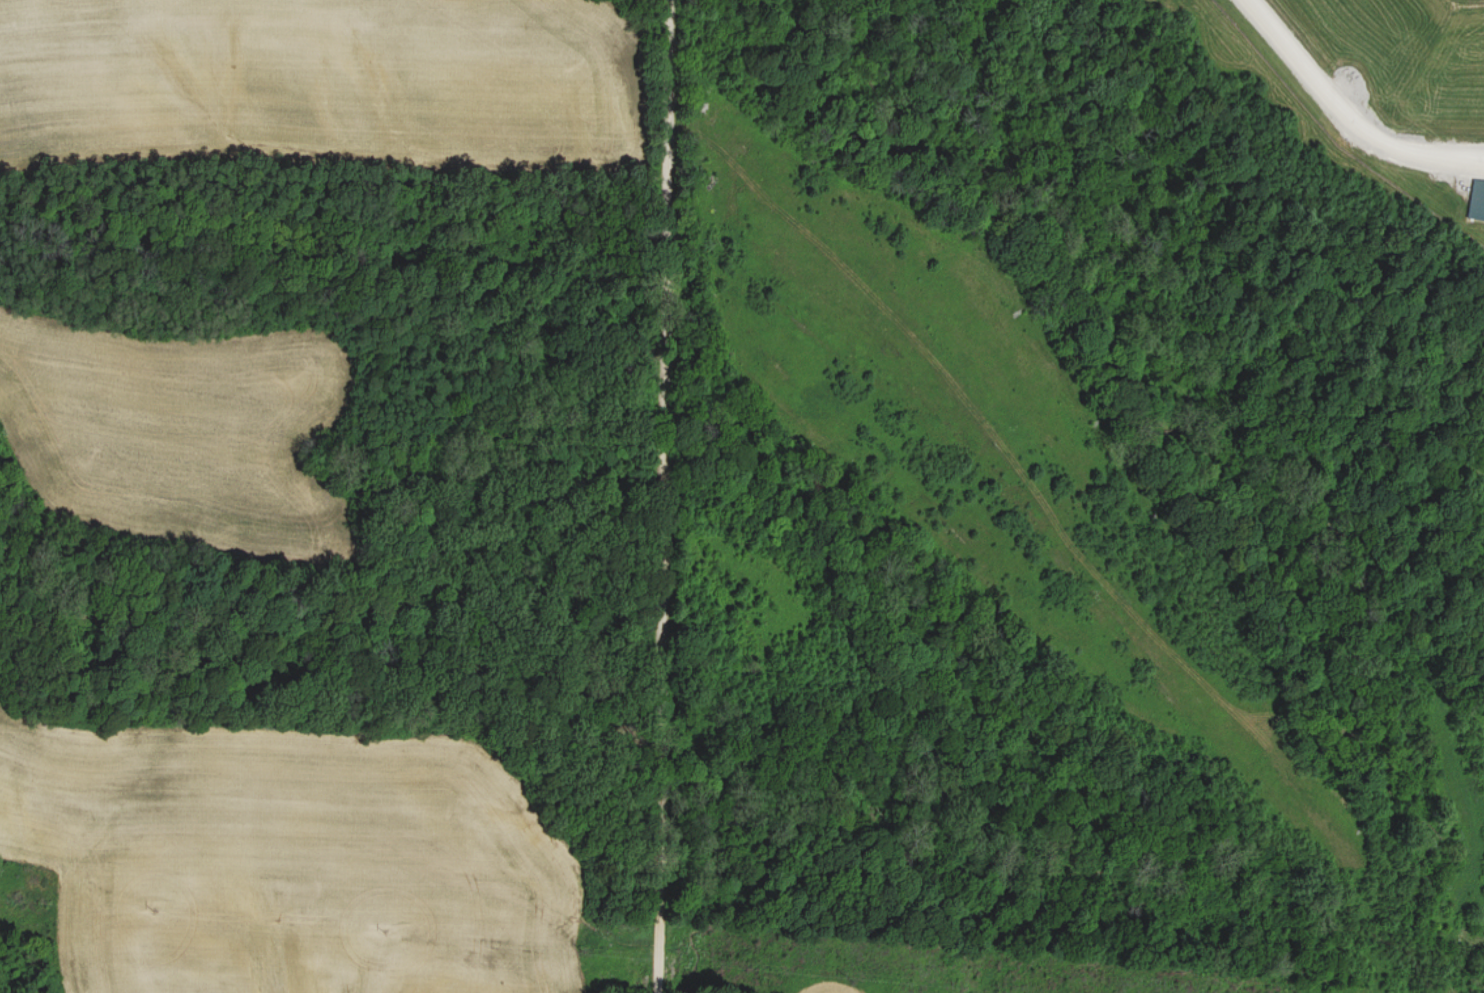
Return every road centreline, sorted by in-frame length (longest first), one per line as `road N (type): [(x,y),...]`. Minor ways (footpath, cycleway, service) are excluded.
road 1 (residential): [(657,992),(668,0)]

